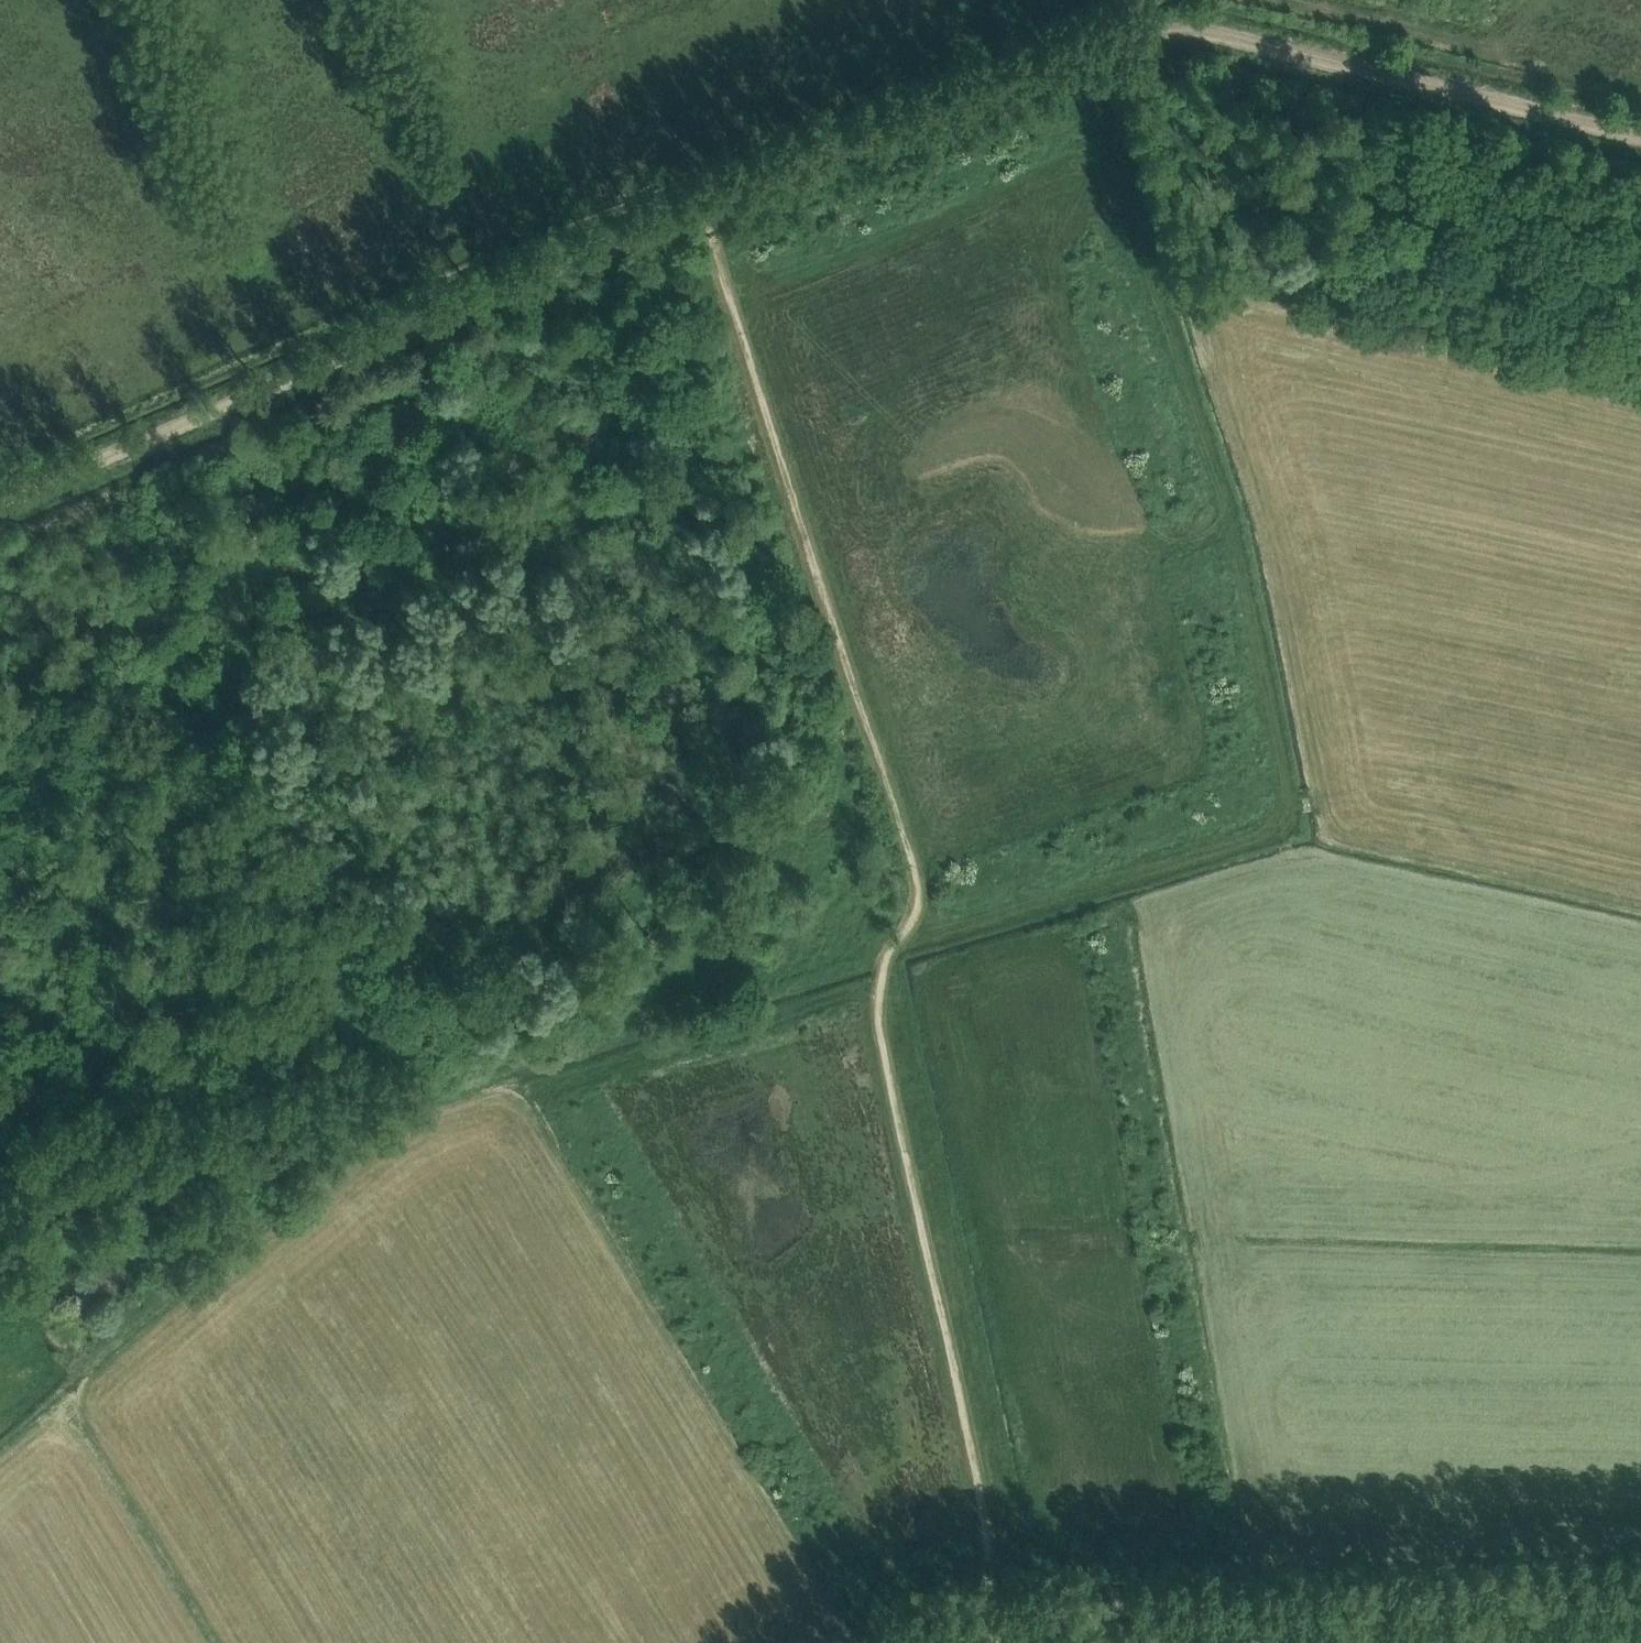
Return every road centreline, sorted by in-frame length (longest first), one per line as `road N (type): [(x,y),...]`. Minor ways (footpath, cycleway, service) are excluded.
road 1 (track): [(0,501),(1147,33),(1218,34),(1640,134)]
road 2 (track): [(1640,1587),(965,1614),(909,1642)]

